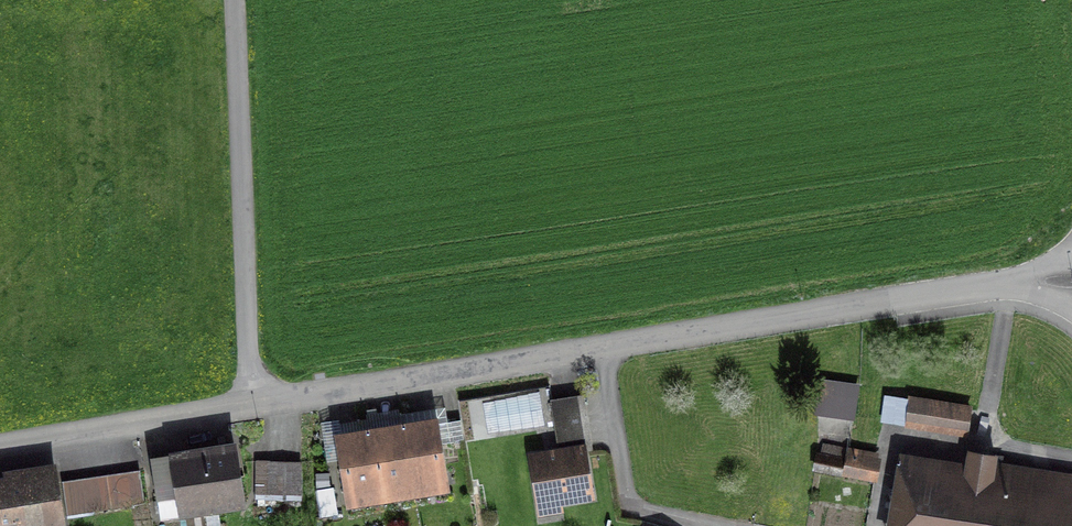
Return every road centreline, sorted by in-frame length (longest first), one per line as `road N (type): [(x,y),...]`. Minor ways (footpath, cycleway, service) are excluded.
road 1 (residential): [(252,406),(1071,280)]
road 2 (residential): [(252,406),(235,0)]
road 3 (track): [(1071,463),(901,442),(887,456),(874,525)]
road 4 (residential): [(0,448),(252,406)]

